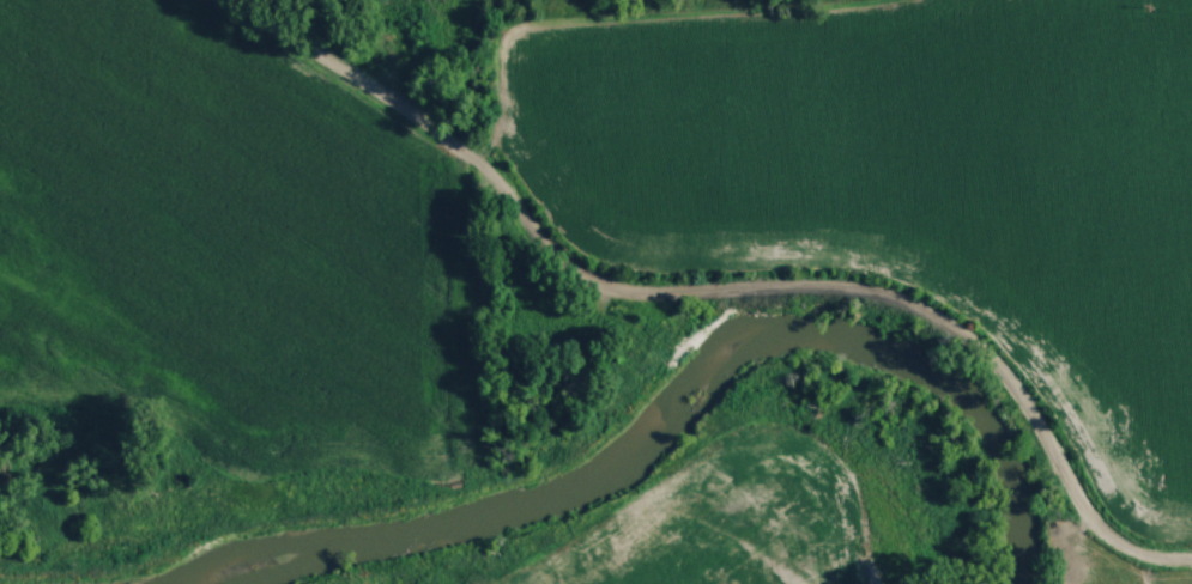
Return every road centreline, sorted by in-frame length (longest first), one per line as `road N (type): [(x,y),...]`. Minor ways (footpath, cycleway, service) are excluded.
road 1 (residential): [(1191,567),(1134,564),(1093,539),(1012,402),(975,355),(940,329),(865,300),(803,293),(628,305),(601,299),(540,251),(478,170),(223,0)]

